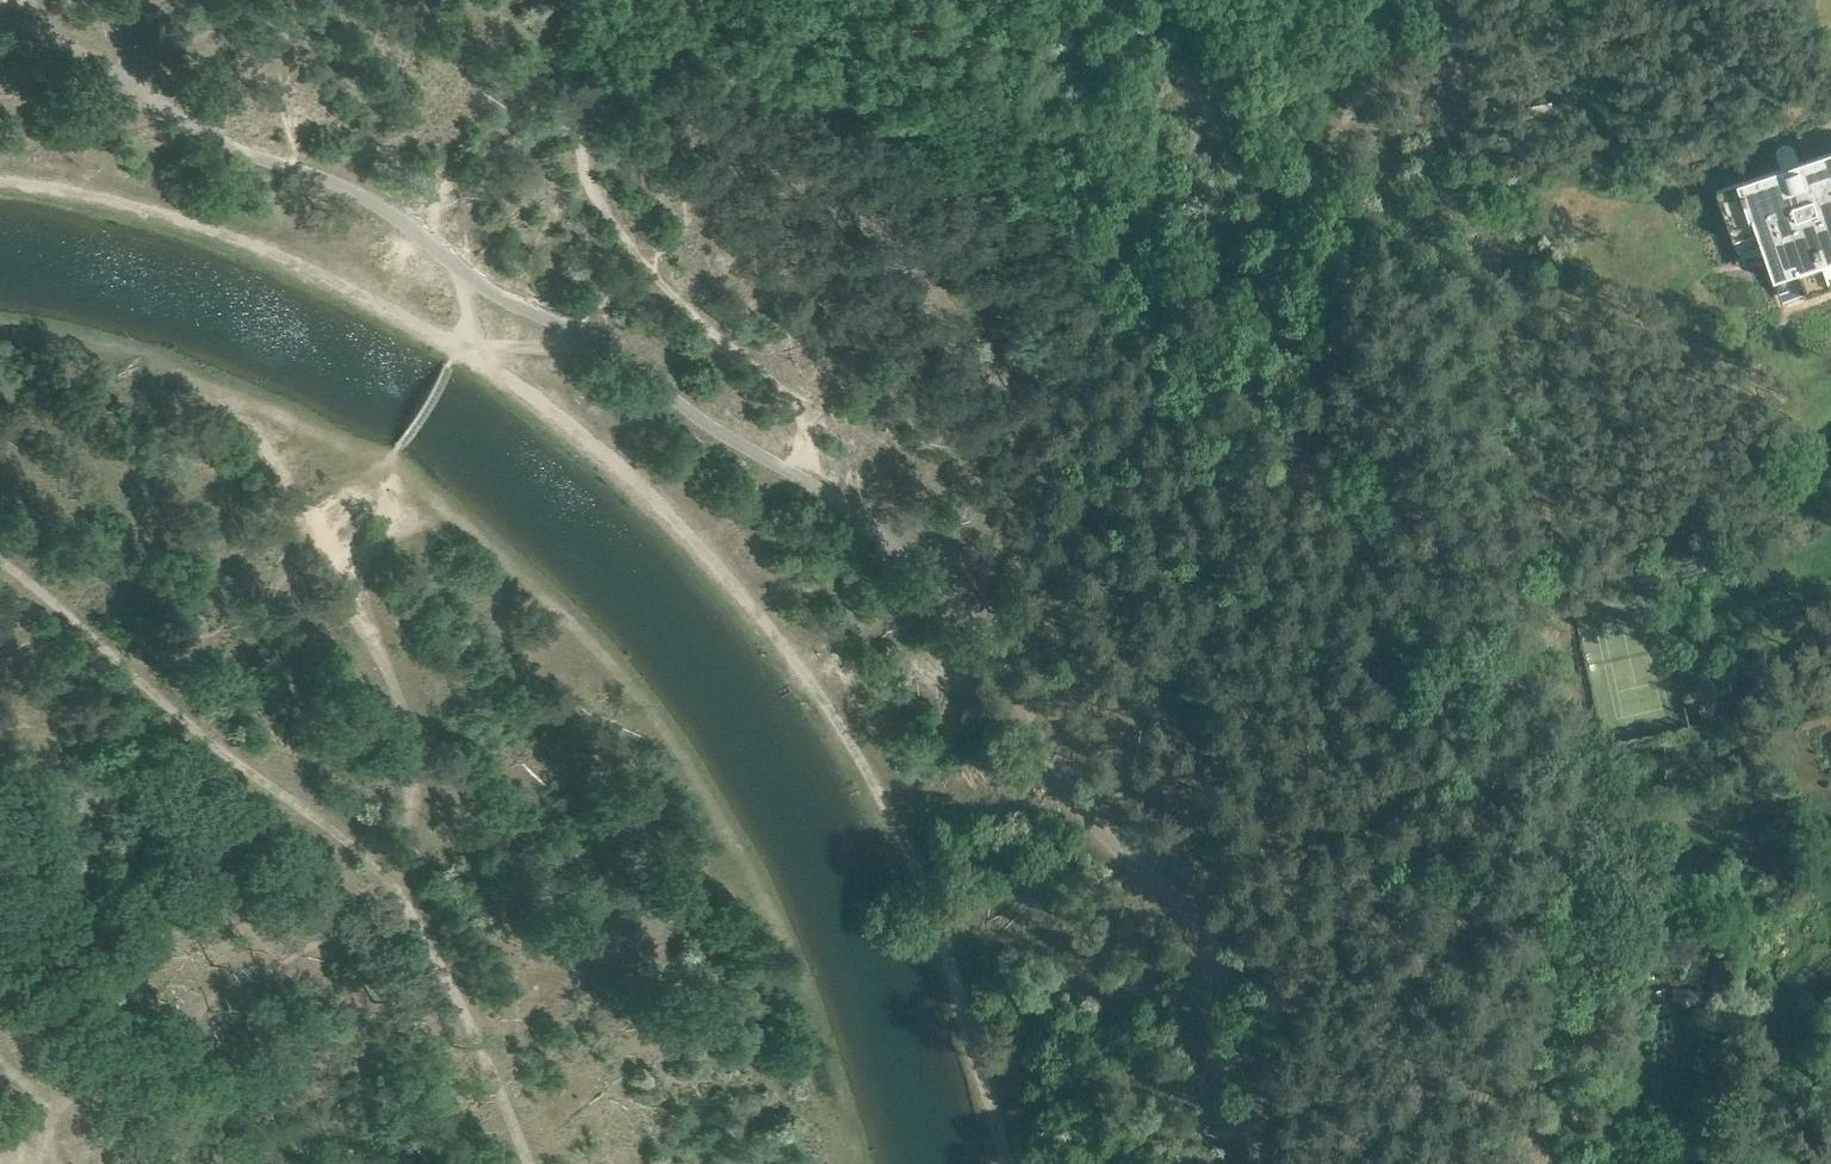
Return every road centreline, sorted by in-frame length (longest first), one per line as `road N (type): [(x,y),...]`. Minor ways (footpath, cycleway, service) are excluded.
road 1 (track): [(1270,1163),(1224,1106),(1214,1079),(1196,924),(1089,817),(963,611),(899,549),(809,479),(705,424),(610,350),(499,298),(361,195),(222,143),(114,68),(0,26)]
road 2 (track): [(0,556),(113,665),(393,885),(459,994),(528,1163)]

